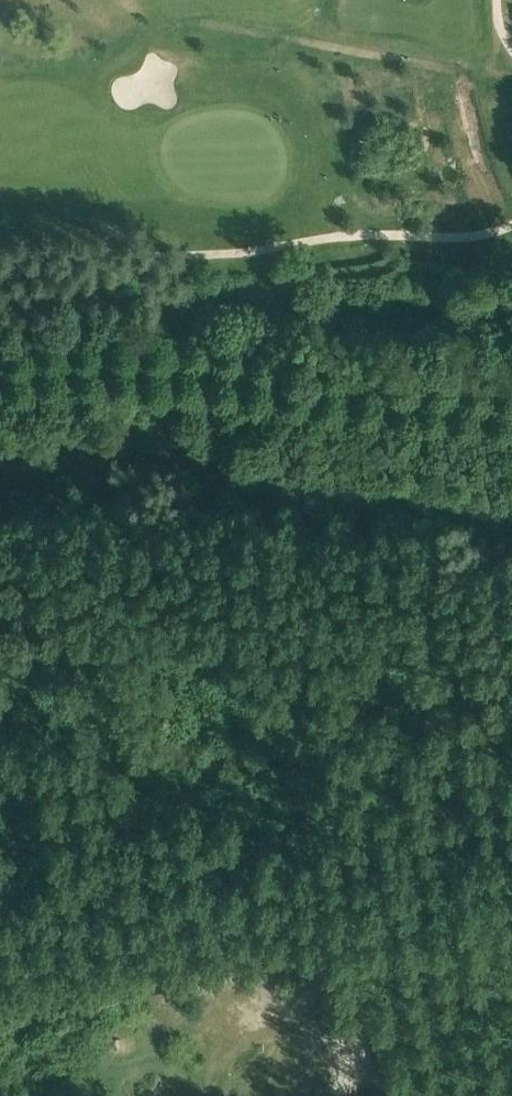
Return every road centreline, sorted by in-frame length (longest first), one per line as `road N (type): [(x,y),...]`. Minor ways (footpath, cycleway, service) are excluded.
road 1 (track): [(0,481),(146,456),(180,312),(203,299),(511,317)]
road 2 (residential): [(511,400),(174,357),(0,365)]

